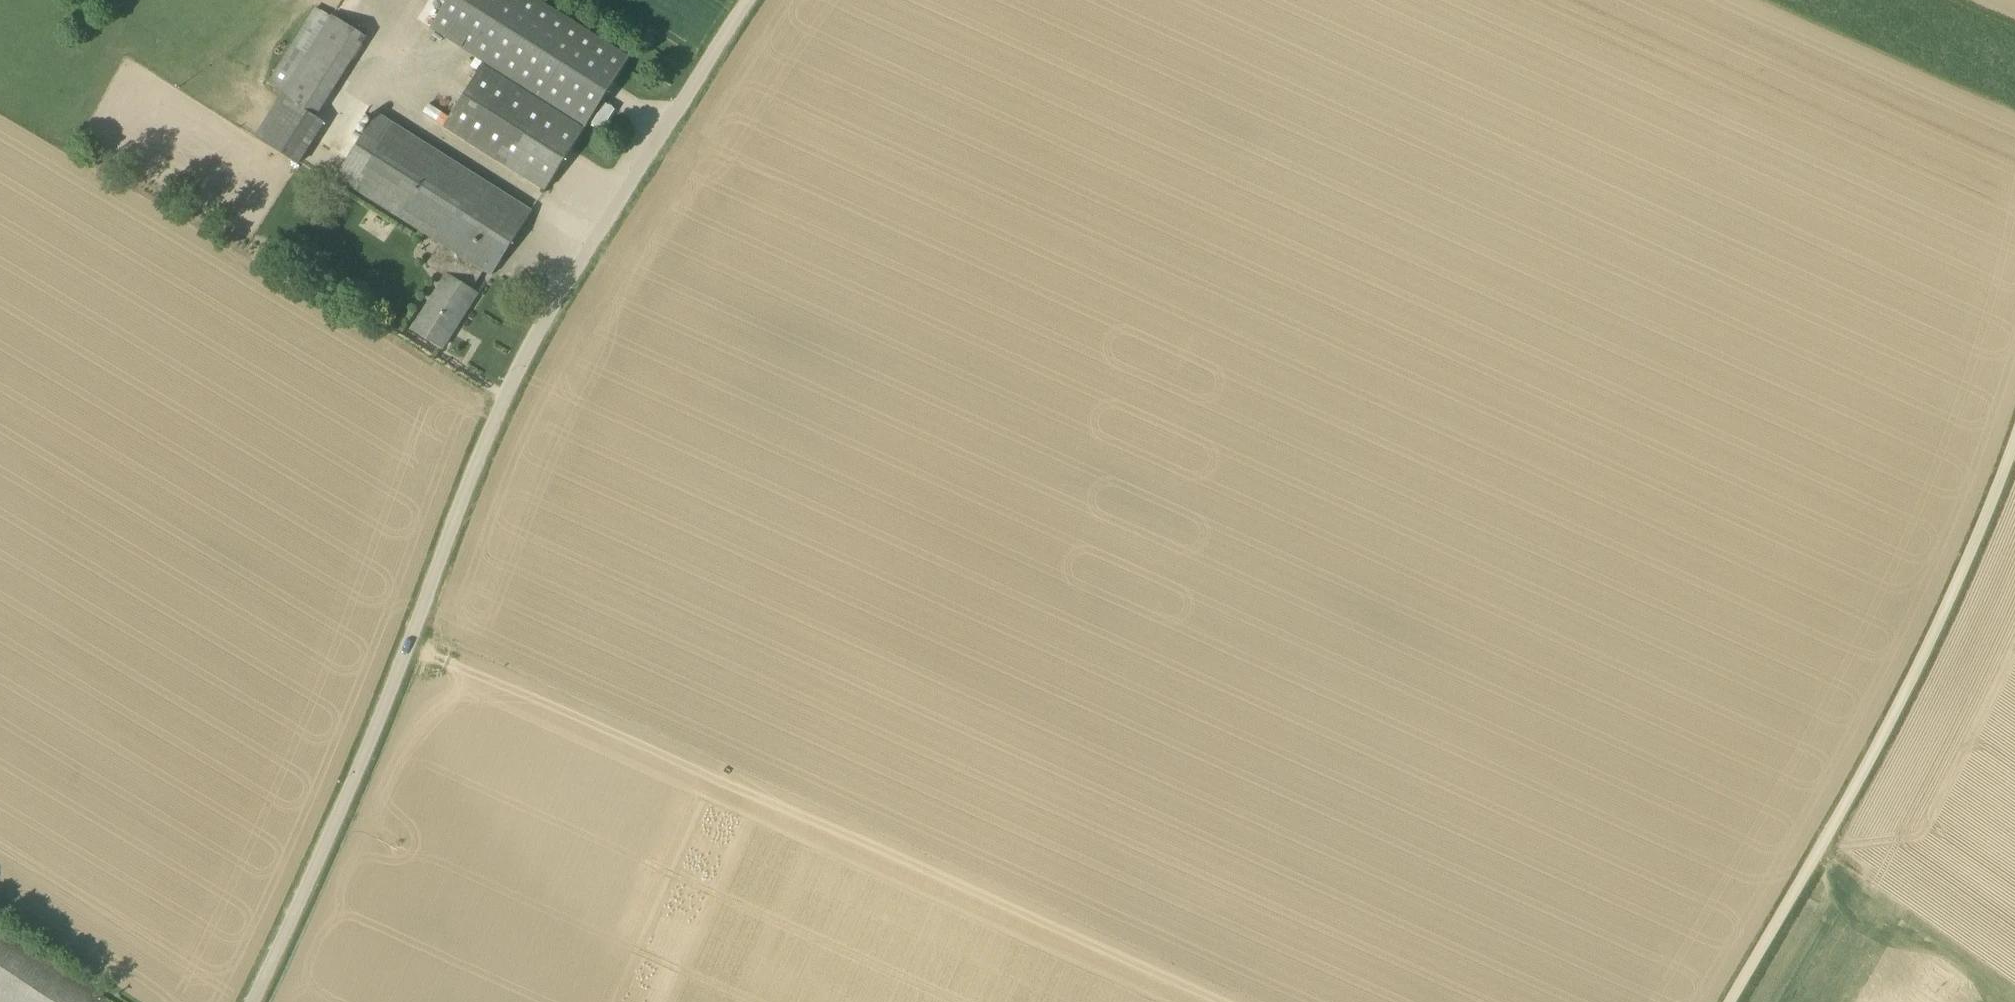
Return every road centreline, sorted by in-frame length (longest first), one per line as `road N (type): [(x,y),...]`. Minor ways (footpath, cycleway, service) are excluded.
road 1 (unclassified): [(252,1001),(335,831),(527,354),(756,0)]
road 2 (unclassified): [(1729,1001),(1828,834),(1968,566),(2014,436)]

